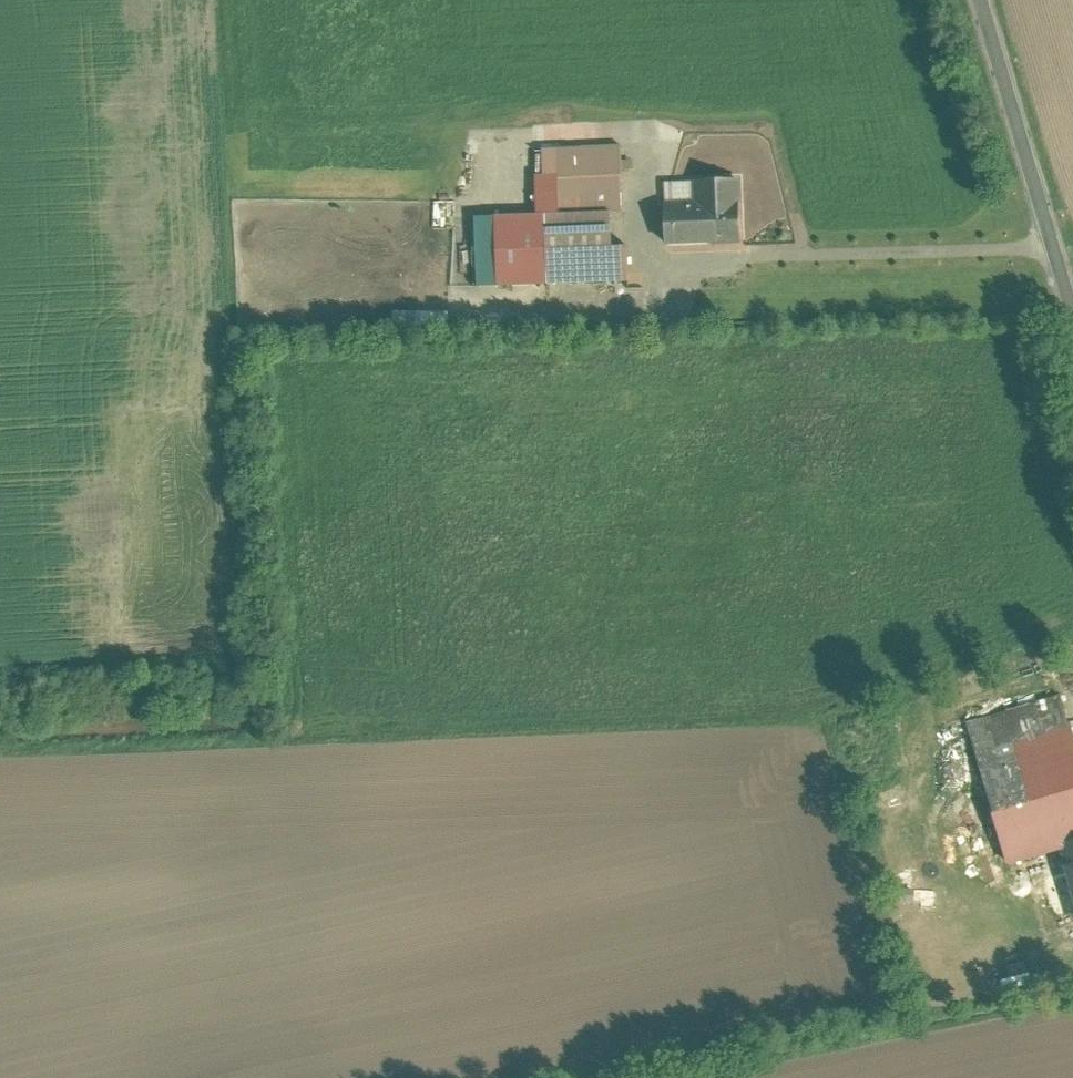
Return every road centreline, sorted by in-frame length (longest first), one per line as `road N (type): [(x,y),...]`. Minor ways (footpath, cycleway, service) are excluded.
road 1 (tertiary): [(1072,315),(977,0)]

